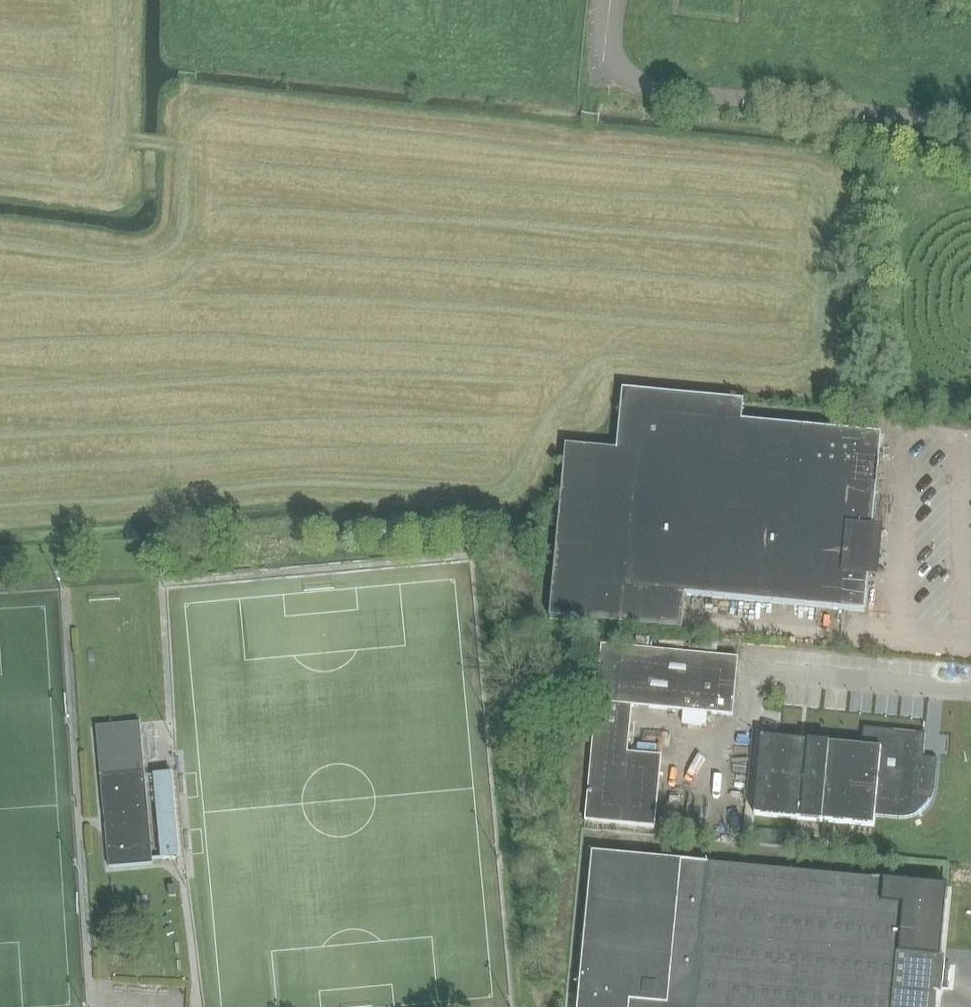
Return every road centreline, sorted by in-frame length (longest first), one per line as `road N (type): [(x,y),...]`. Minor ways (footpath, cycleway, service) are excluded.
road 1 (unclassified): [(619,0),(616,62),(639,85),(970,125)]

